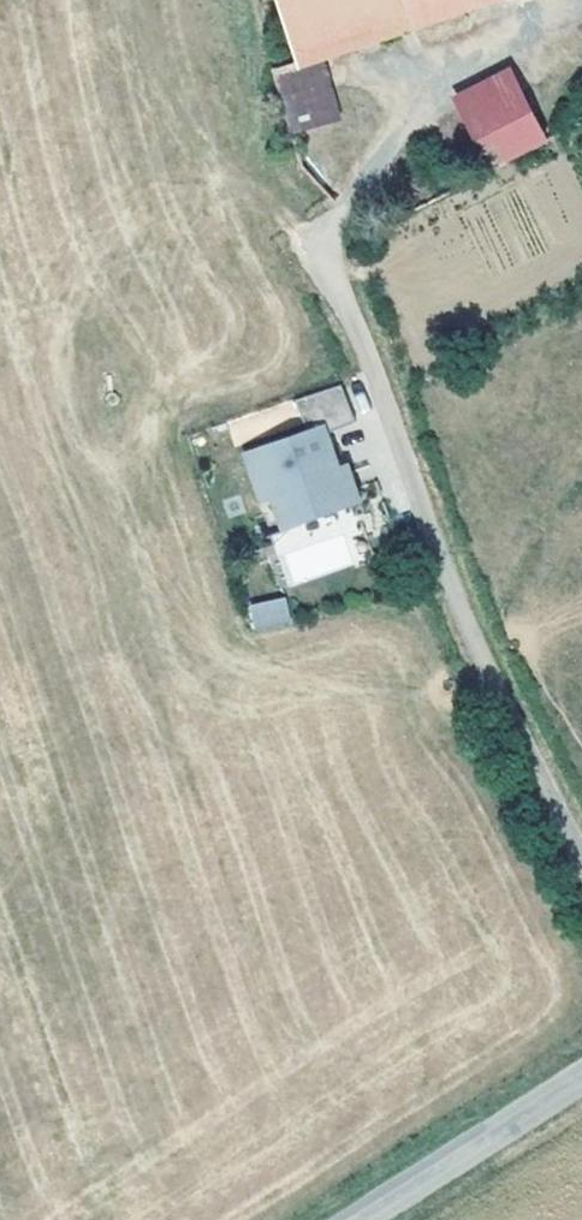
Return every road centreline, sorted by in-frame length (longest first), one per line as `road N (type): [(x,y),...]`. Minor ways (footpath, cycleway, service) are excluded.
road 1 (unclassified): [(342,303),(471,636),(581,860)]
road 2 (tertiary): [(581,1079),(359,1219)]

